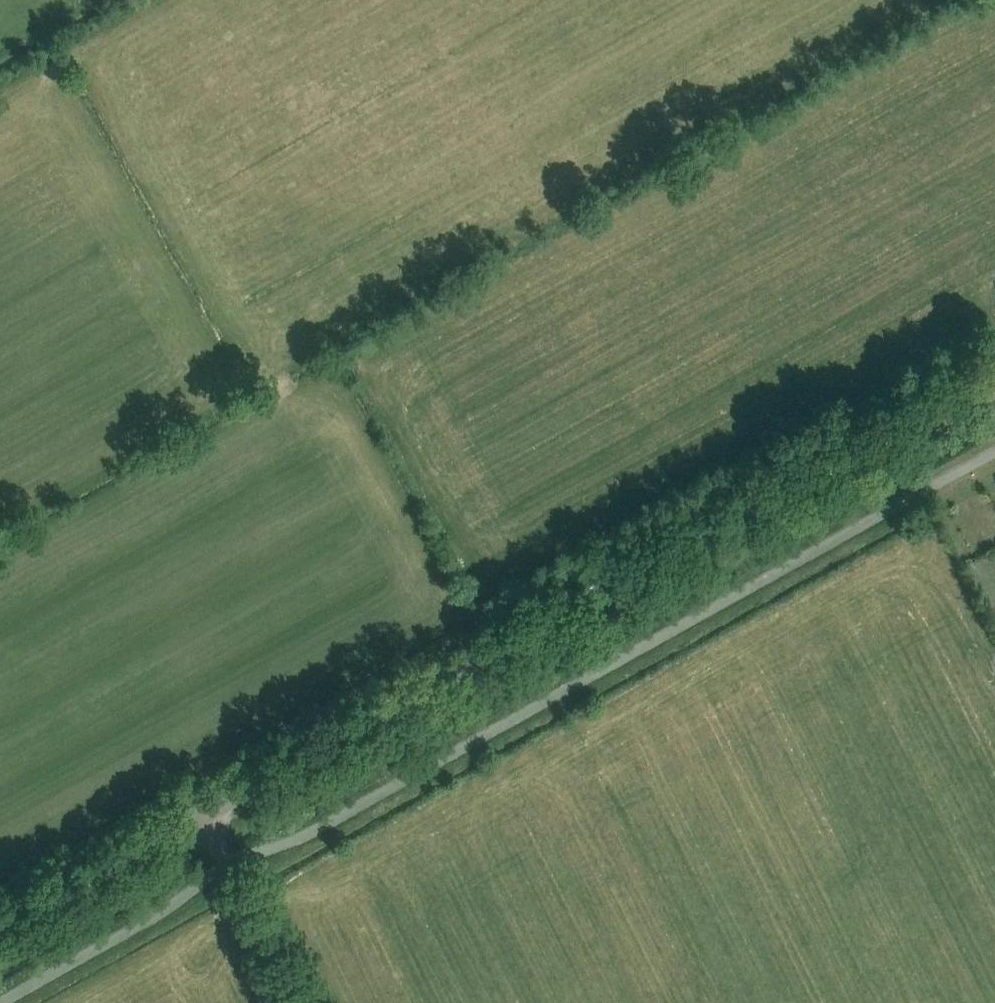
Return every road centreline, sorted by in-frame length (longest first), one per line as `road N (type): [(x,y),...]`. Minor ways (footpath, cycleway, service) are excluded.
road 1 (secondary): [(0,930),(994,375)]

